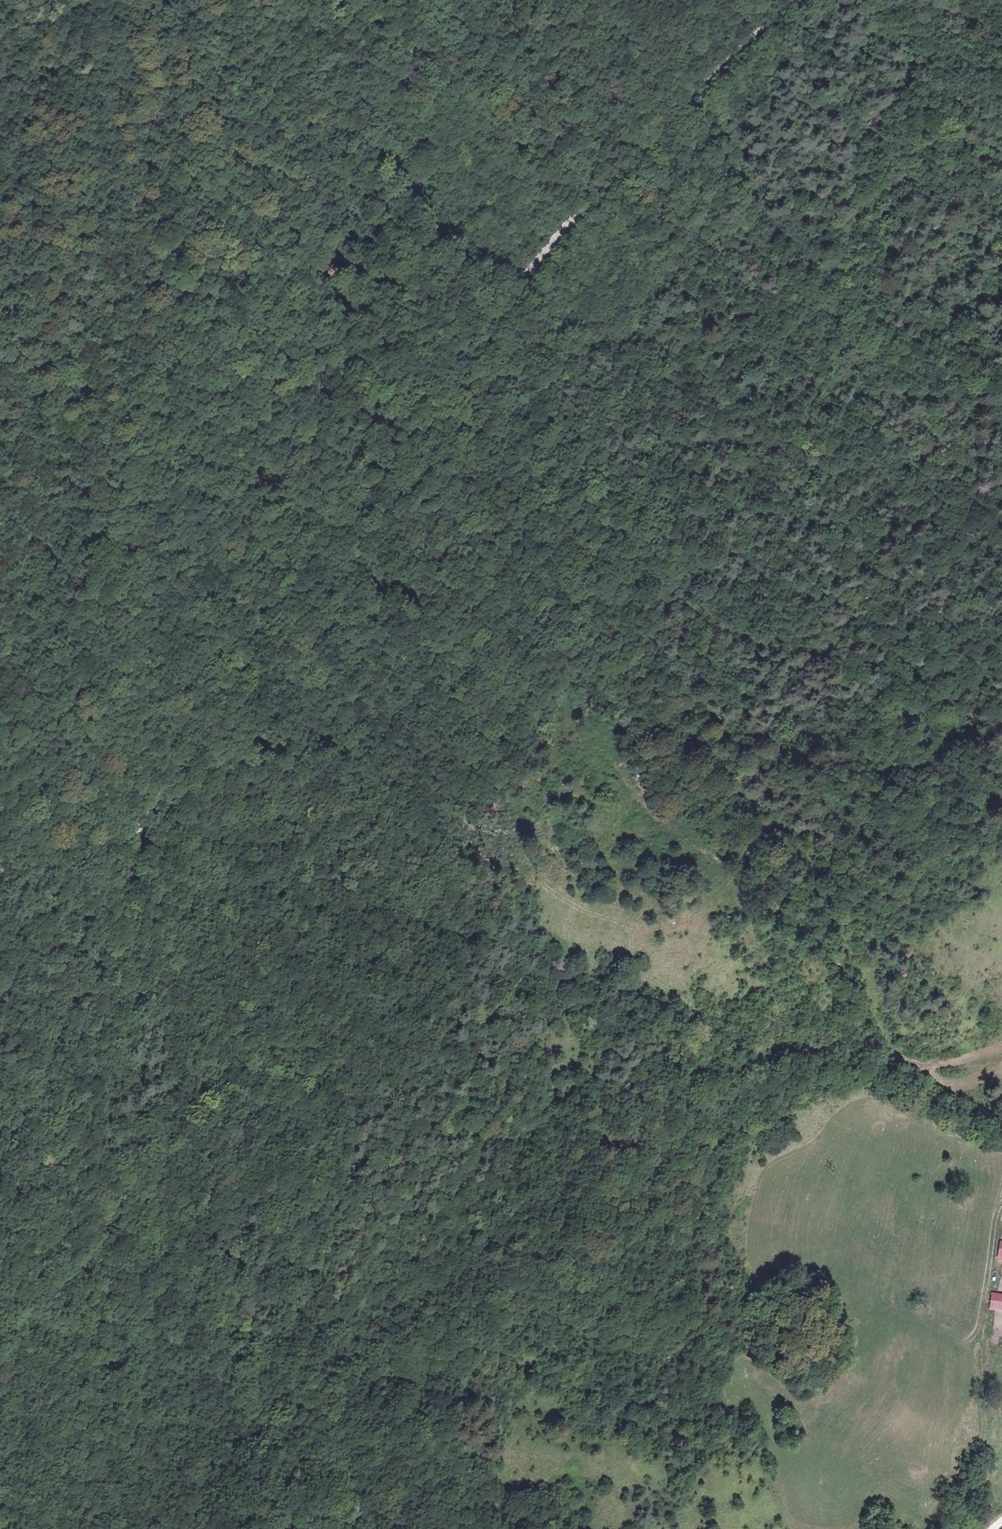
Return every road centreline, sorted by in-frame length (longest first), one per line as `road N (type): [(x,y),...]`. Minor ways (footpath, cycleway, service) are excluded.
road 1 (track): [(794,0),(689,95),(527,275),(274,595),(179,762)]
road 2 (track): [(179,762),(138,834),(128,881),(38,1090),(0,1153)]

